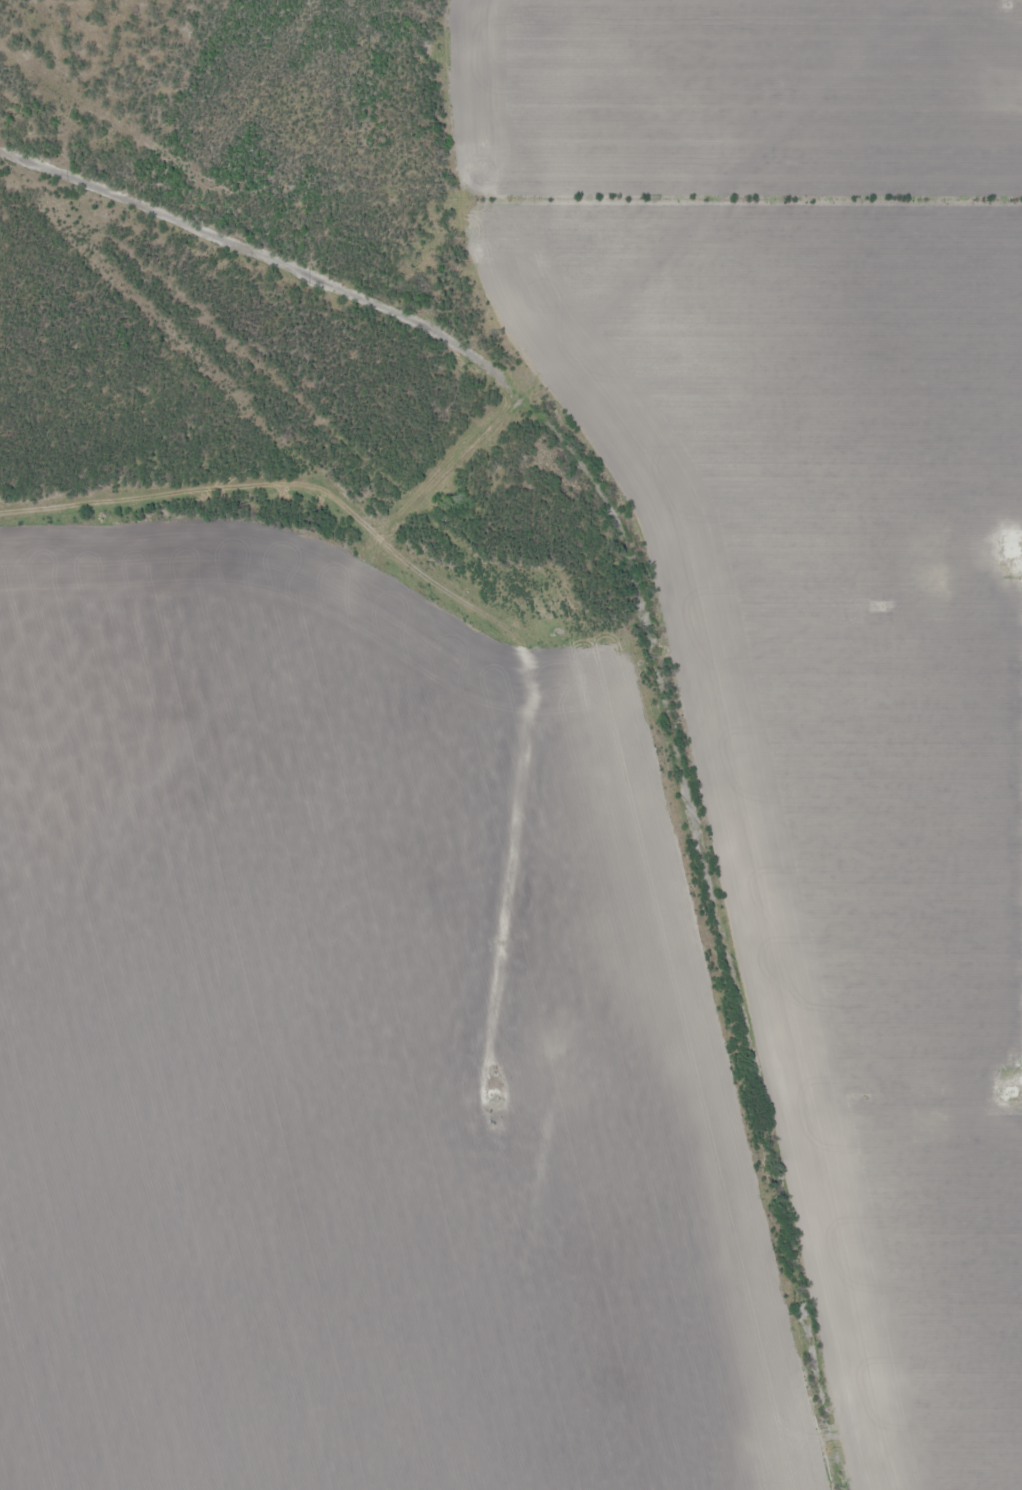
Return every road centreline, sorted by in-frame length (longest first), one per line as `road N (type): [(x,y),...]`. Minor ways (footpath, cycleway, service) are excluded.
road 1 (track): [(480,1012),(509,663),(499,605),(325,503),(209,474),(0,504)]
road 2 (track): [(1021,825),(1011,600)]

